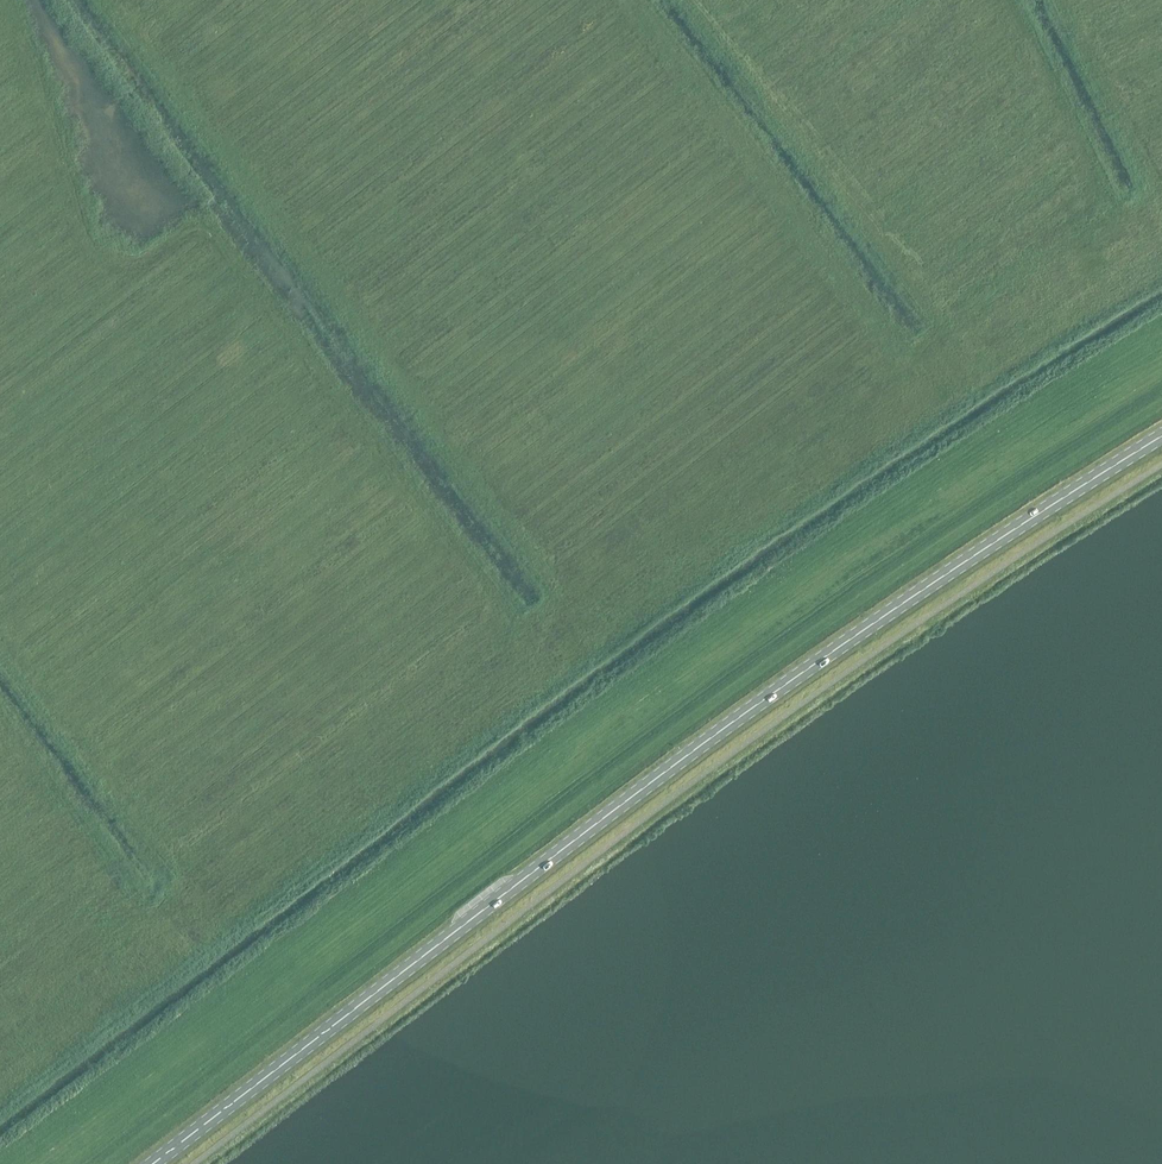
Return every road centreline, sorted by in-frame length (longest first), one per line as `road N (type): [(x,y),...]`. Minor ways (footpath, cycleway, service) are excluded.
road 1 (primary): [(153,1163),(811,666),(1161,437)]

